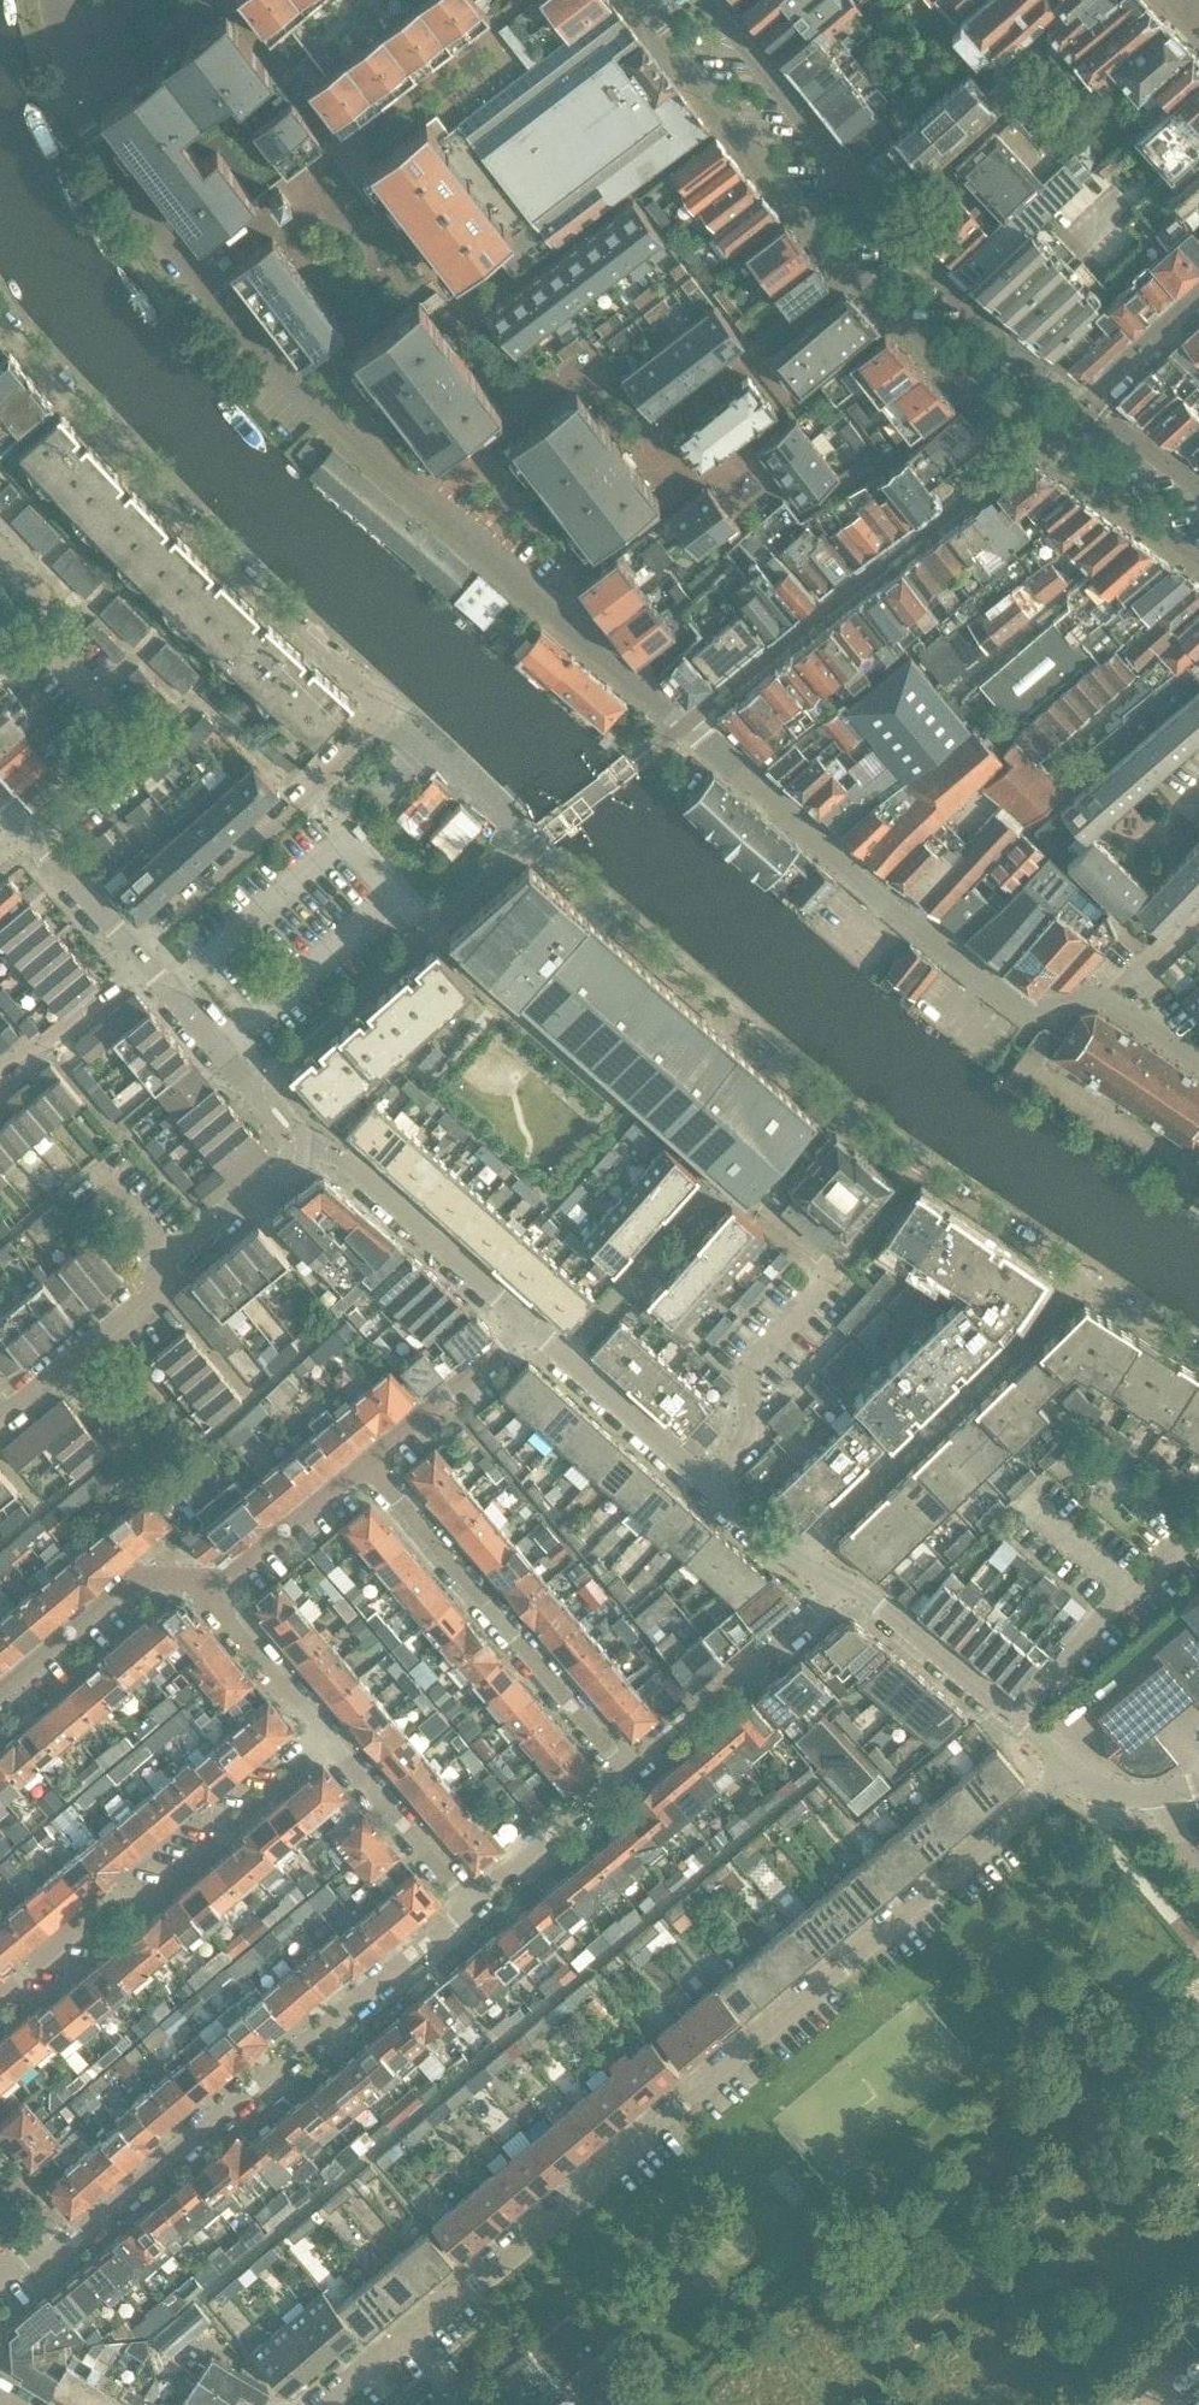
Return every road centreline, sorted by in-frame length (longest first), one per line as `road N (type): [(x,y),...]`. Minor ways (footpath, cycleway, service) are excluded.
road 1 (residential): [(323,2404),(1073,1773)]
road 2 (residential): [(685,725),(277,374),(92,133),(58,26)]
road 3 (residential): [(638,0),(854,269),(1033,449)]
road 4 (residential): [(263,1087),(530,842),(685,725)]
road 5 (residential): [(1088,399),(958,291),(709,0)]
road 6 (residential): [(0,322),(101,433),(383,706)]
road 7 (residential): [(62,2242),(84,2232),(468,1904)]
road 8 (residential): [(1108,1003),(1084,997),(1021,1006),(685,725)]
road 9 (residential): [(685,725),(1033,449)]
road 10 (residential): [(0,1992),(105,1903),(157,1891),(331,1743)]
road 11 (residential): [(626,1769),(365,1464)]
road 12 (residential): [(0,1415),(283,1173),(297,1150)]
road 13 (residential): [(1076,1278),(796,1557)]
road 14 (residential): [(796,1557),(527,1323)]
road 15 (residential): [(133,949),(304,800),(383,706)]
road 16 (residential): [(1073,1773),(846,1584)]
road 17 (residential): [(527,1323),(349,1164),(297,1150)]
road 18 (residential): [(626,1769),(846,1584)]
road 19 (residential): [(0,1693),(132,1579),(189,1580),(209,1593)]
road 20 (residential): [(365,1464),(527,1323)]
road 21 (residential): [(468,1904),(331,1743)]
road 22 (residential): [(468,1904),(626,1769)]
road 23 (residential): [(209,1593),(365,1464)]
road 24 (residential): [(1033,449),(1198,563)]
road 25 (residential): [(331,1743),(209,1593)]
road 26 (residential): [(1076,1278),(926,1175)]
road 27 (residential): [(0,1069),(42,1047),(144,963)]
road 28 (residential): [(263,1087),(144,963)]
road 29 (residential): [(133,949),(26,828)]
road 30 (residential): [(1088,399),(1198,297)]
road 31 (residential): [(1198,1355),(1076,1278)]
road 32 (residential): [(1198,481),(1088,399)]

